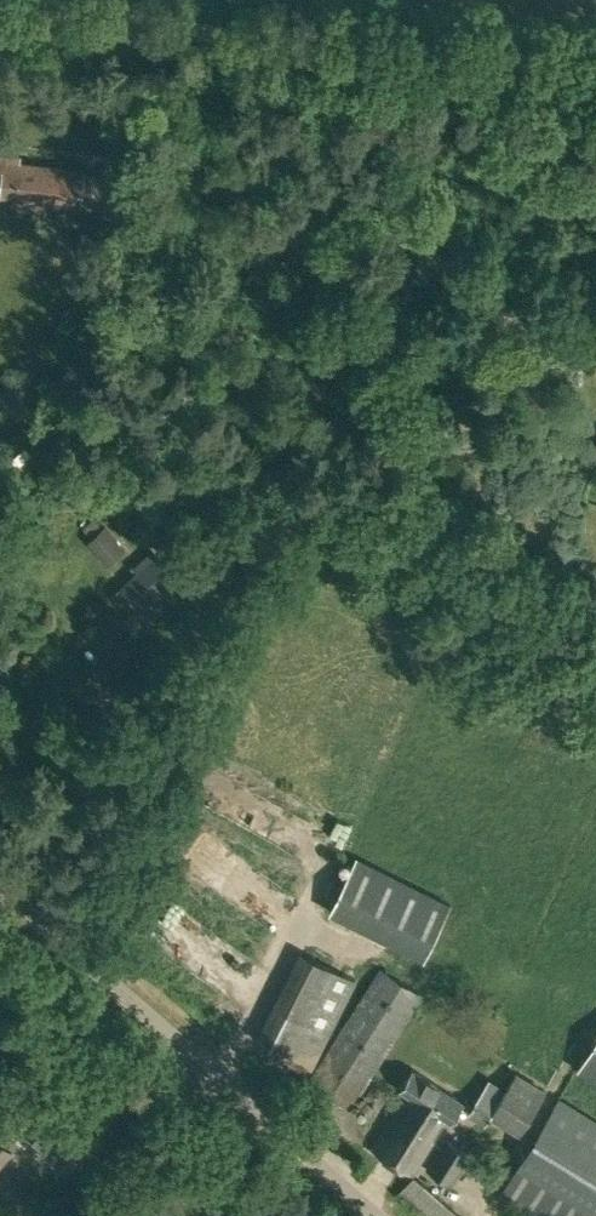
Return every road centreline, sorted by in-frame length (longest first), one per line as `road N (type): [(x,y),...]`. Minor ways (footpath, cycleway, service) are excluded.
road 1 (track): [(595,65),(0,10)]
road 2 (unclassified): [(367,1215),(0,887)]

